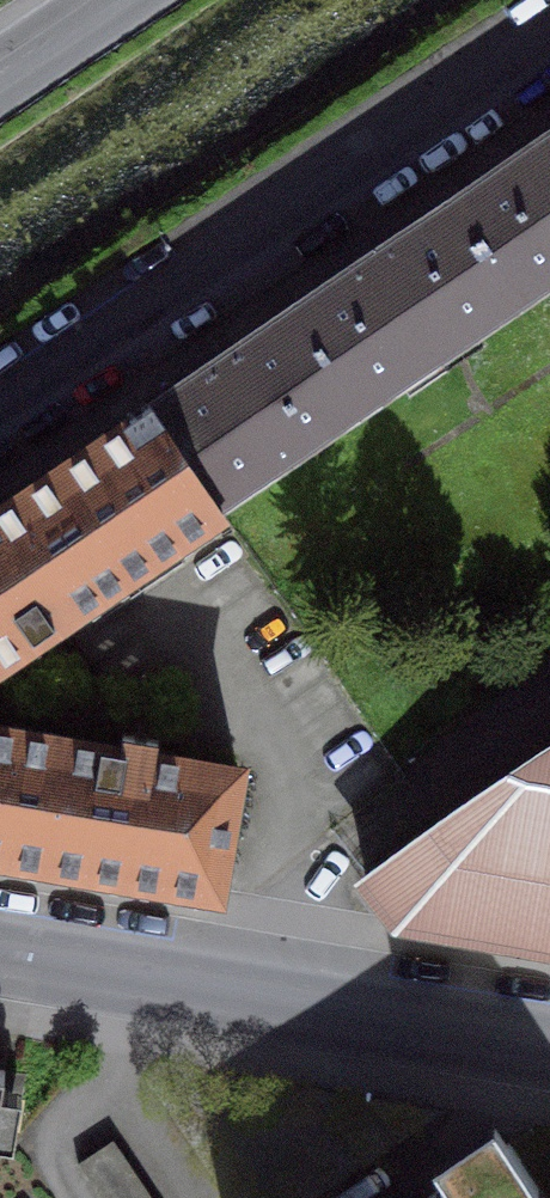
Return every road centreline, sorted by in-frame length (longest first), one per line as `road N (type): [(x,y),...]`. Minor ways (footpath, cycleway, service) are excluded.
road 1 (residential): [(0,401),(549,29)]
road 2 (tertiary): [(0,946),(549,1041)]
road 3 (tertiary): [(115,0),(0,77)]

